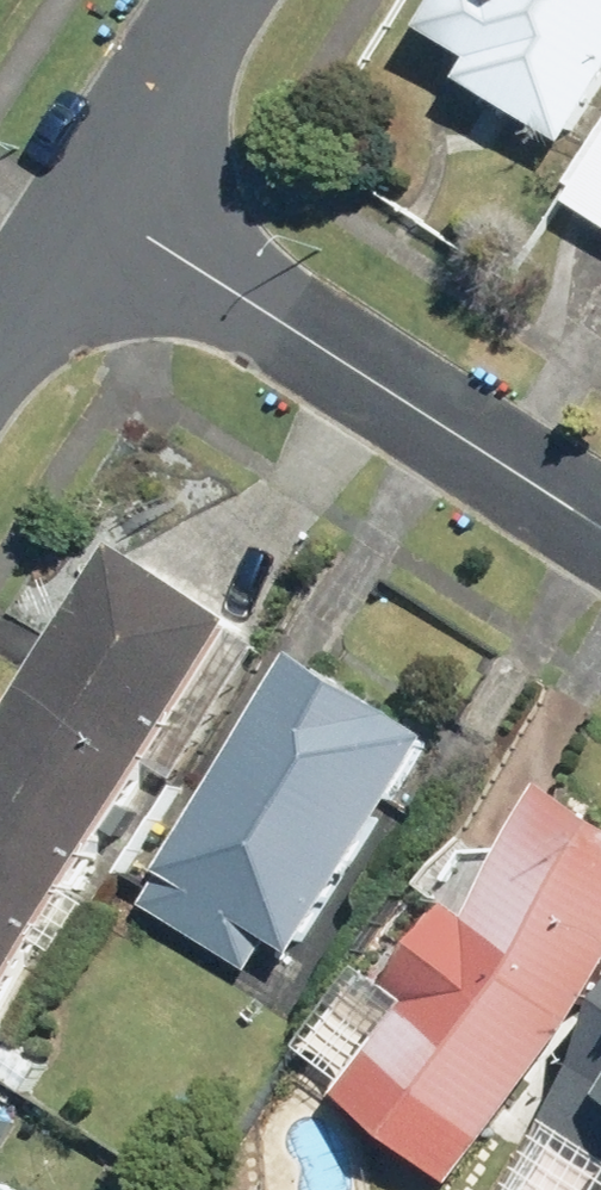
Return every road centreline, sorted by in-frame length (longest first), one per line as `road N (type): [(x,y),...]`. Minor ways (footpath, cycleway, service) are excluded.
road 1 (residential): [(600,528),(92,200)]
road 2 (residential): [(219,0),(92,200)]
road 3 (residential): [(92,200),(0,341)]

